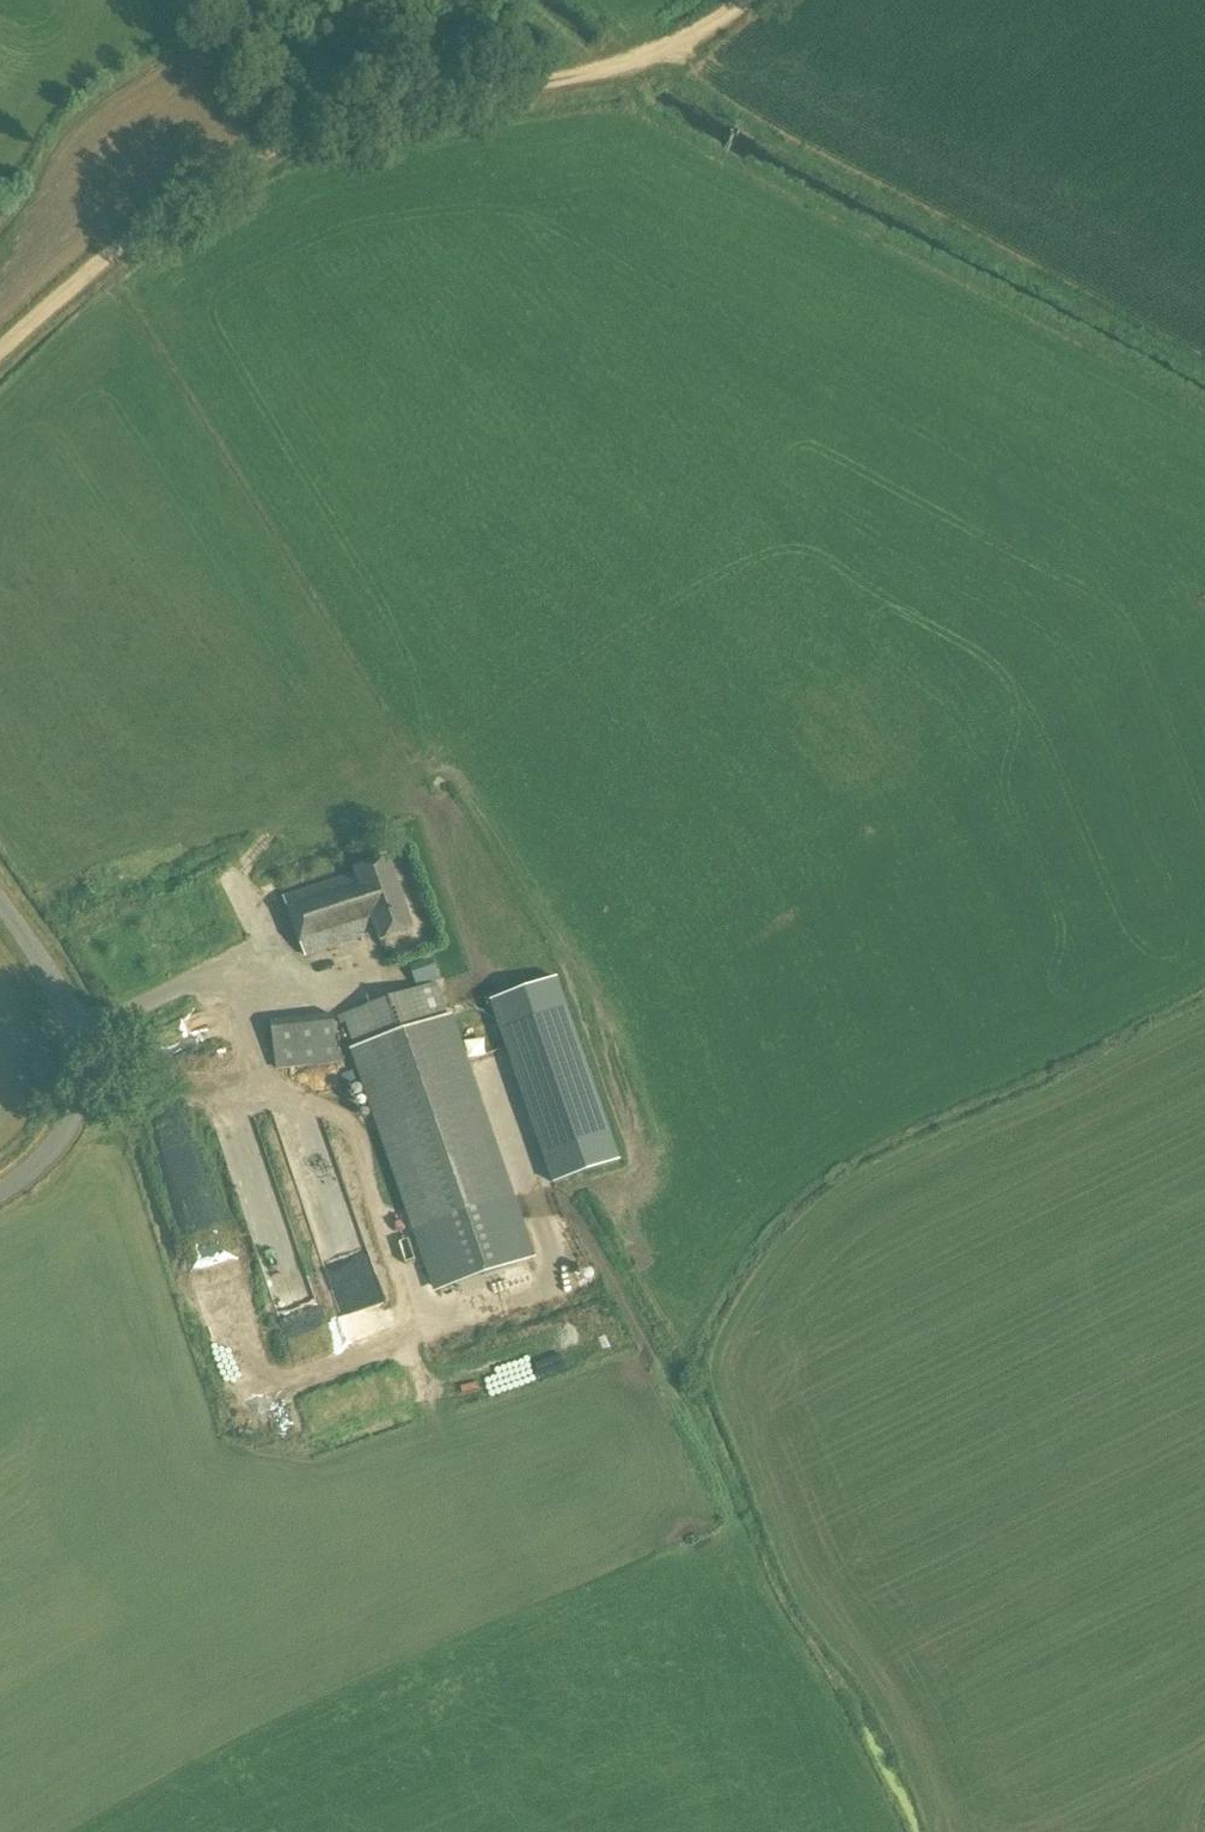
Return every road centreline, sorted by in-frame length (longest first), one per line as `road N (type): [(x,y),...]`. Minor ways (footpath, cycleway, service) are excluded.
road 1 (track): [(749,0),(702,39),(628,72),(397,115),(265,159),(82,277),(0,360)]
road 2 (unclassified): [(0,1161),(51,1119),(60,1070),(60,1010),(46,956),(0,891)]

